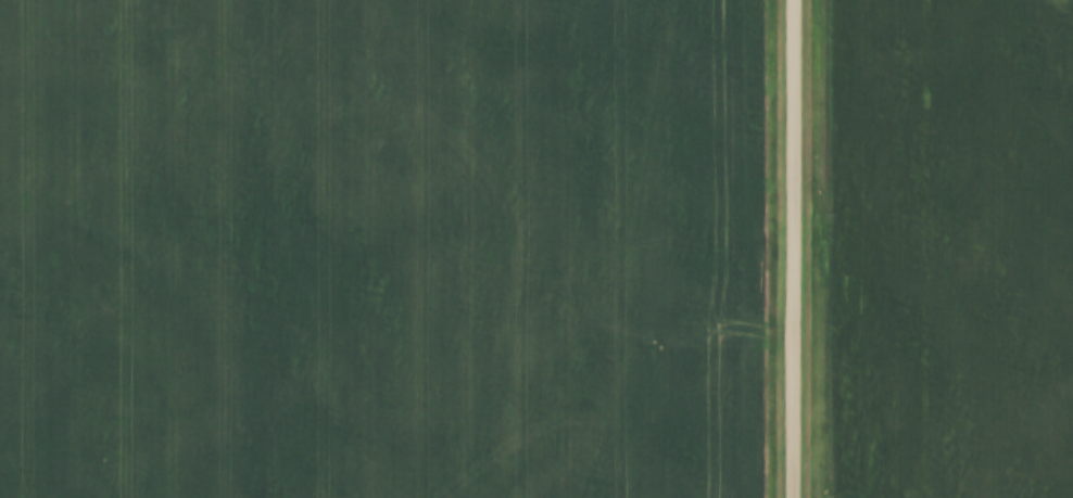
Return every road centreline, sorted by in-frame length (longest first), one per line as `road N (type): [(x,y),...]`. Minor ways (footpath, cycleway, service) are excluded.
road 1 (residential): [(792,0),(790,497)]

